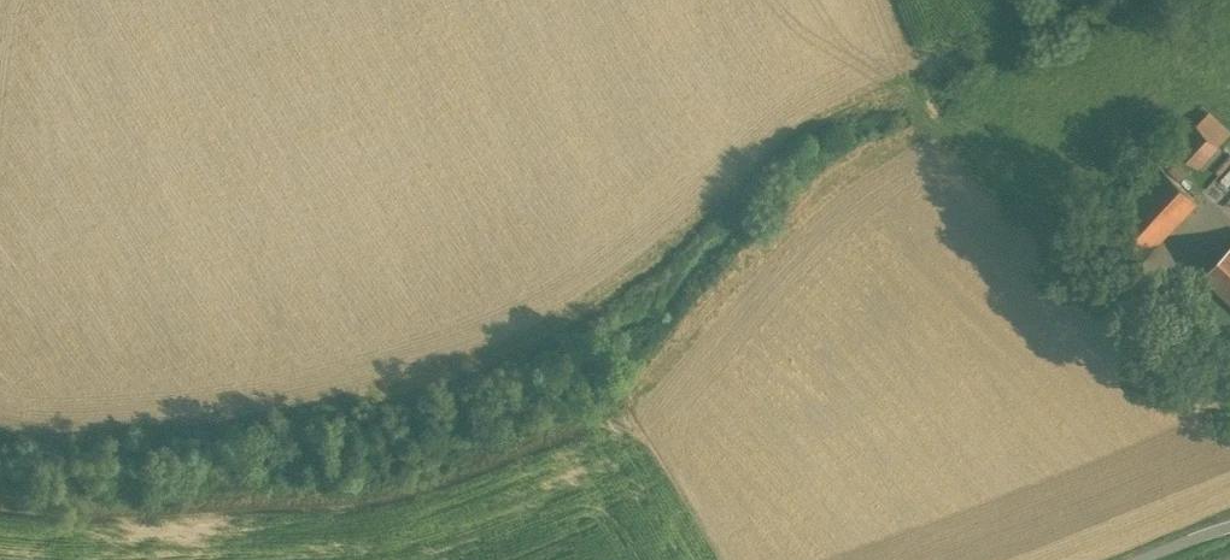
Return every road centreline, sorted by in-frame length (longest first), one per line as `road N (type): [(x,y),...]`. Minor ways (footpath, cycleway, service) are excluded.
road 1 (track): [(1153,316),(928,119),(917,97)]
road 2 (track): [(744,559),(641,361)]

